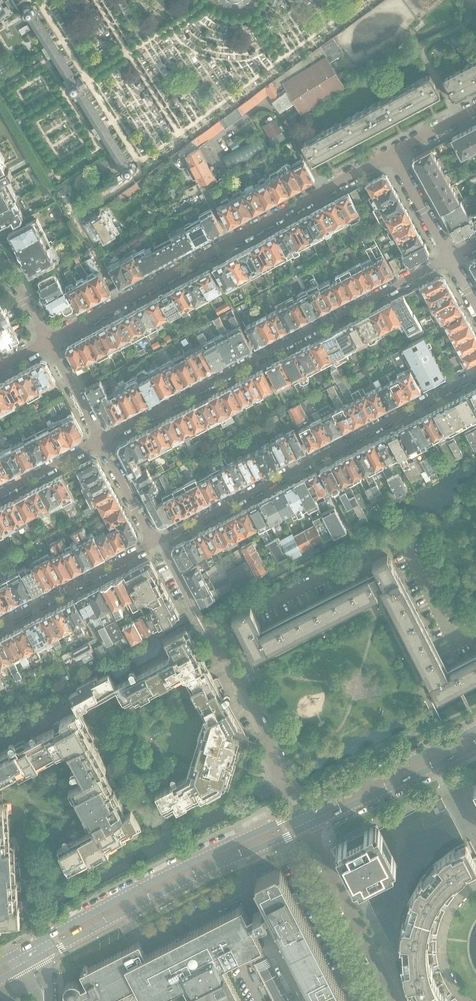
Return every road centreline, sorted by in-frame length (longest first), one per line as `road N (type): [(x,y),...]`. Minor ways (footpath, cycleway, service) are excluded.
road 1 (residential): [(450,258),(100,441)]
road 2 (residential): [(47,341),(392,154)]
road 3 (residential): [(157,542),(475,375)]
road 4 (secondary): [(299,812),(34,942)]
road 5 (secondary): [(41,954),(307,827)]
road 6 (secondary): [(475,728),(299,812)]
road 7 (residential): [(396,1000),(307,827)]
road 8 (secondary): [(307,827),(475,747)]
road 9 (residential): [(157,542),(0,625)]
road 10 (residential): [(299,812),(230,664)]

